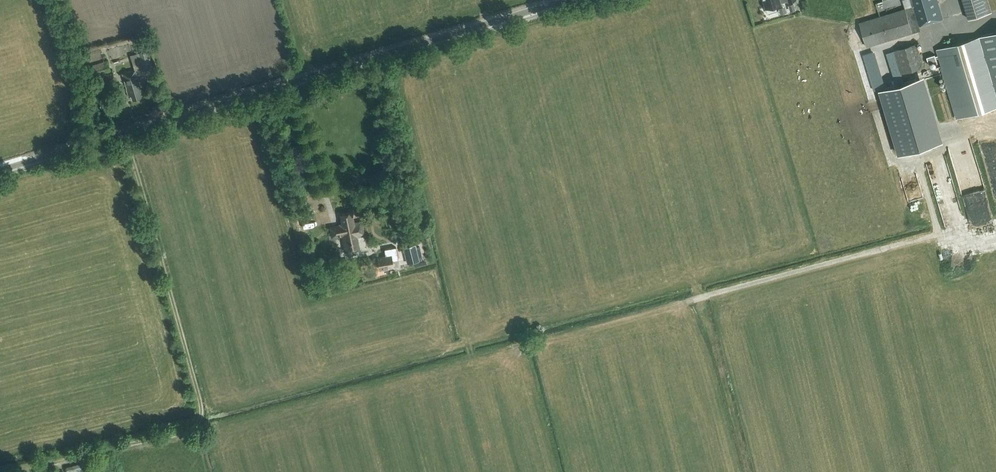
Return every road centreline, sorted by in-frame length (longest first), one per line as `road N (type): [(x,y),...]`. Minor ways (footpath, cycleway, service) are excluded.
road 1 (tertiary): [(566,0),(0,170)]
road 2 (track): [(123,132),(202,417),(183,431),(23,469)]

